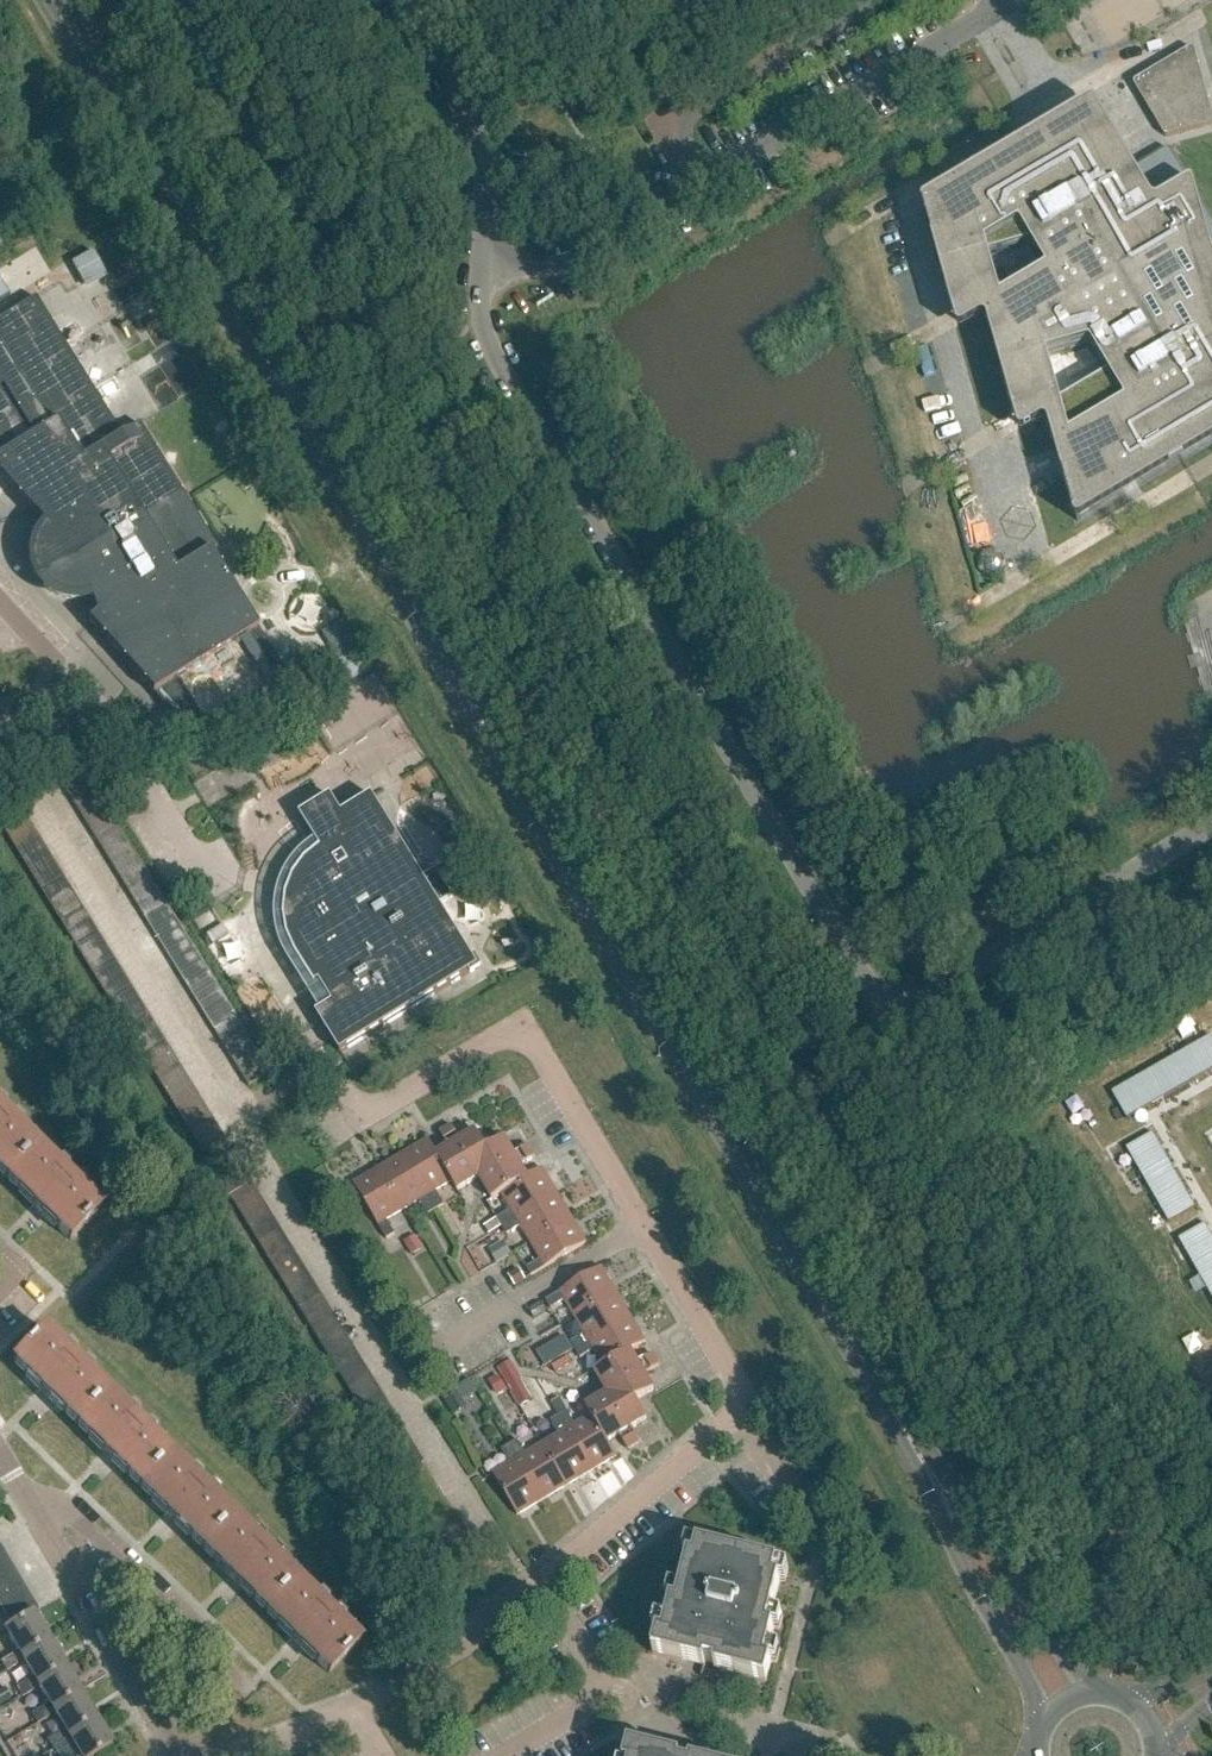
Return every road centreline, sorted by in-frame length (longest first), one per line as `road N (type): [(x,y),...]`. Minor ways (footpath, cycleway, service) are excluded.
road 1 (secondary): [(918,1452),(51,0)]
road 2 (residential): [(354,1712),(545,1584),(712,1448),(734,1423),(742,1398),(522,1029),(366,1120),(344,1110),(102,723),(49,666)]
road 3 (residential): [(1211,827),(939,988),(881,998),(866,988),(477,324),(481,265)]
road 4 (unclassified): [(681,194),(976,19),(991,0)]
road 5 (residential): [(177,1755),(0,1458)]
road 6 (secondary): [(1104,1689),(1063,1659),(982,1521),(918,1452)]
road 7 (secondary): [(918,1452),(952,1546),(1047,1720)]
road 8 (unclassified): [(681,194),(684,124),(698,100),(870,0)]
road 9 (residential): [(481,265),(484,162),(477,135),(397,0)]
road 10 (unclassified): [(481,265),(572,258),(681,194)]
road 11 (residential): [(236,1755),(354,1712)]

